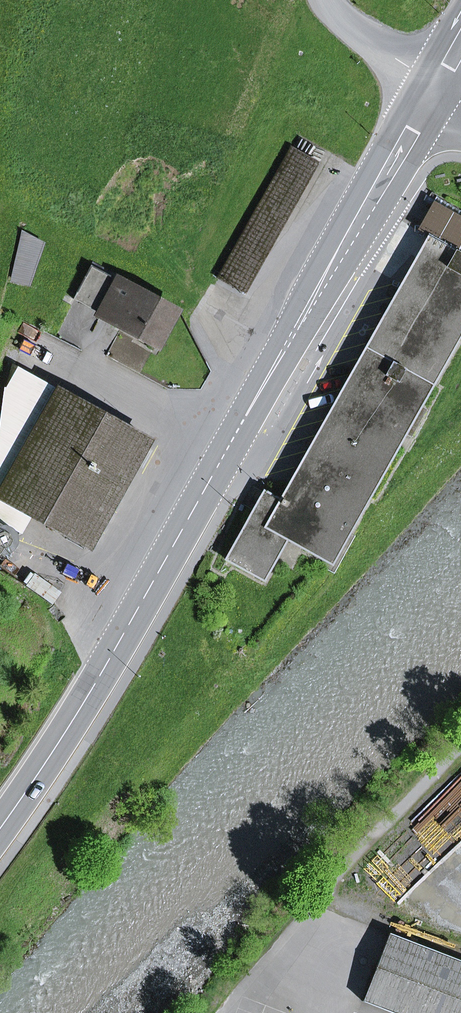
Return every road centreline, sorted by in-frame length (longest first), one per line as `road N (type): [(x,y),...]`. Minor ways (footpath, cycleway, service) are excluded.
road 1 (primary): [(441,87),(96,681),(0,830)]

